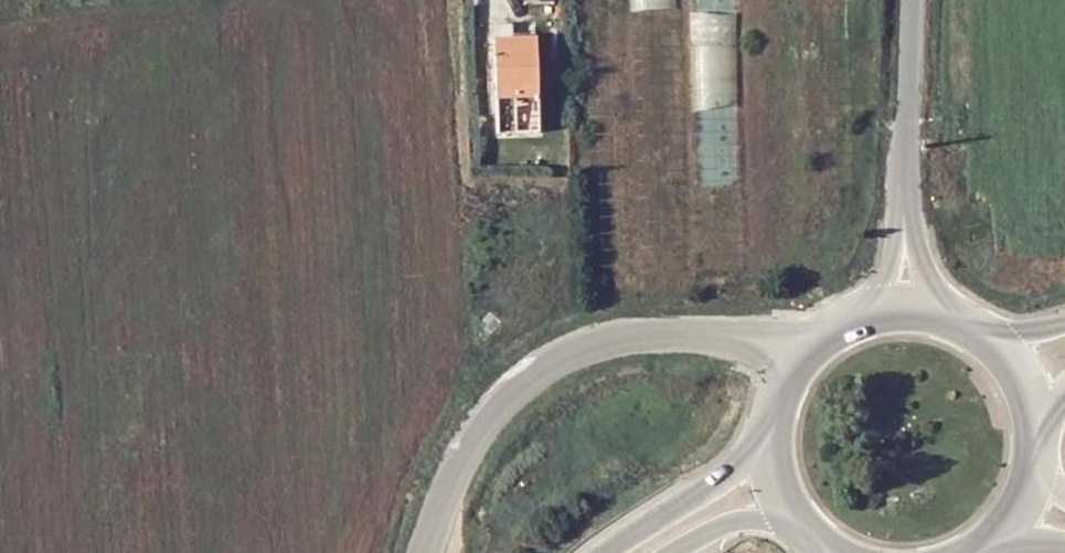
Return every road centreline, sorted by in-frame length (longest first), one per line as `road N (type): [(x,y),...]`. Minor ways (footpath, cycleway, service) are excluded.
road 1 (tertiary): [(701,332),(627,336),(565,354),(521,379),(463,455),(423,552)]
road 2 (unclassified): [(912,0),(906,244)]
road 3 (trunk): [(773,433),(683,508),(607,552)]
road 4 (trunk): [(673,552),(741,521),(802,526)]
road 5 (tertiary): [(826,336),(701,332)]

